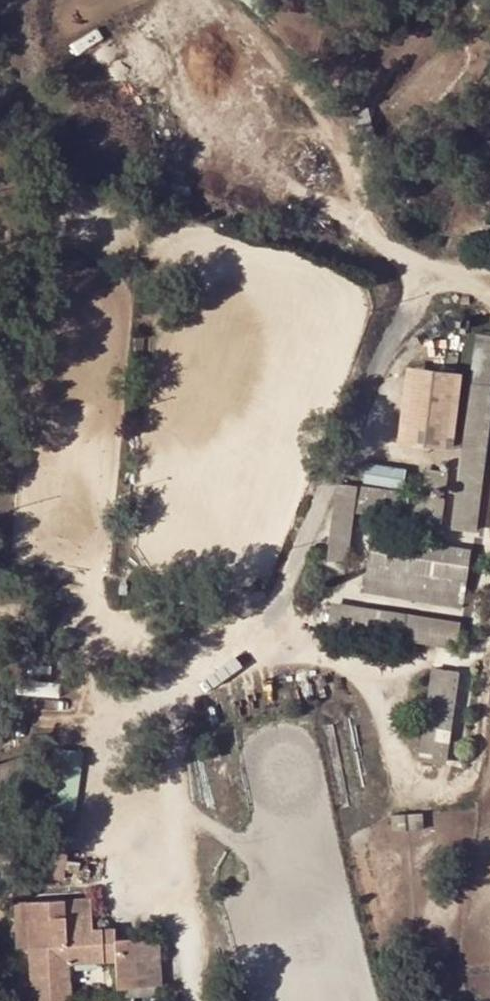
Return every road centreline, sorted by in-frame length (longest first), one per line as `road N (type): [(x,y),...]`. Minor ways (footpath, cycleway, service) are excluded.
road 1 (track): [(0,623),(77,648),(201,662)]

